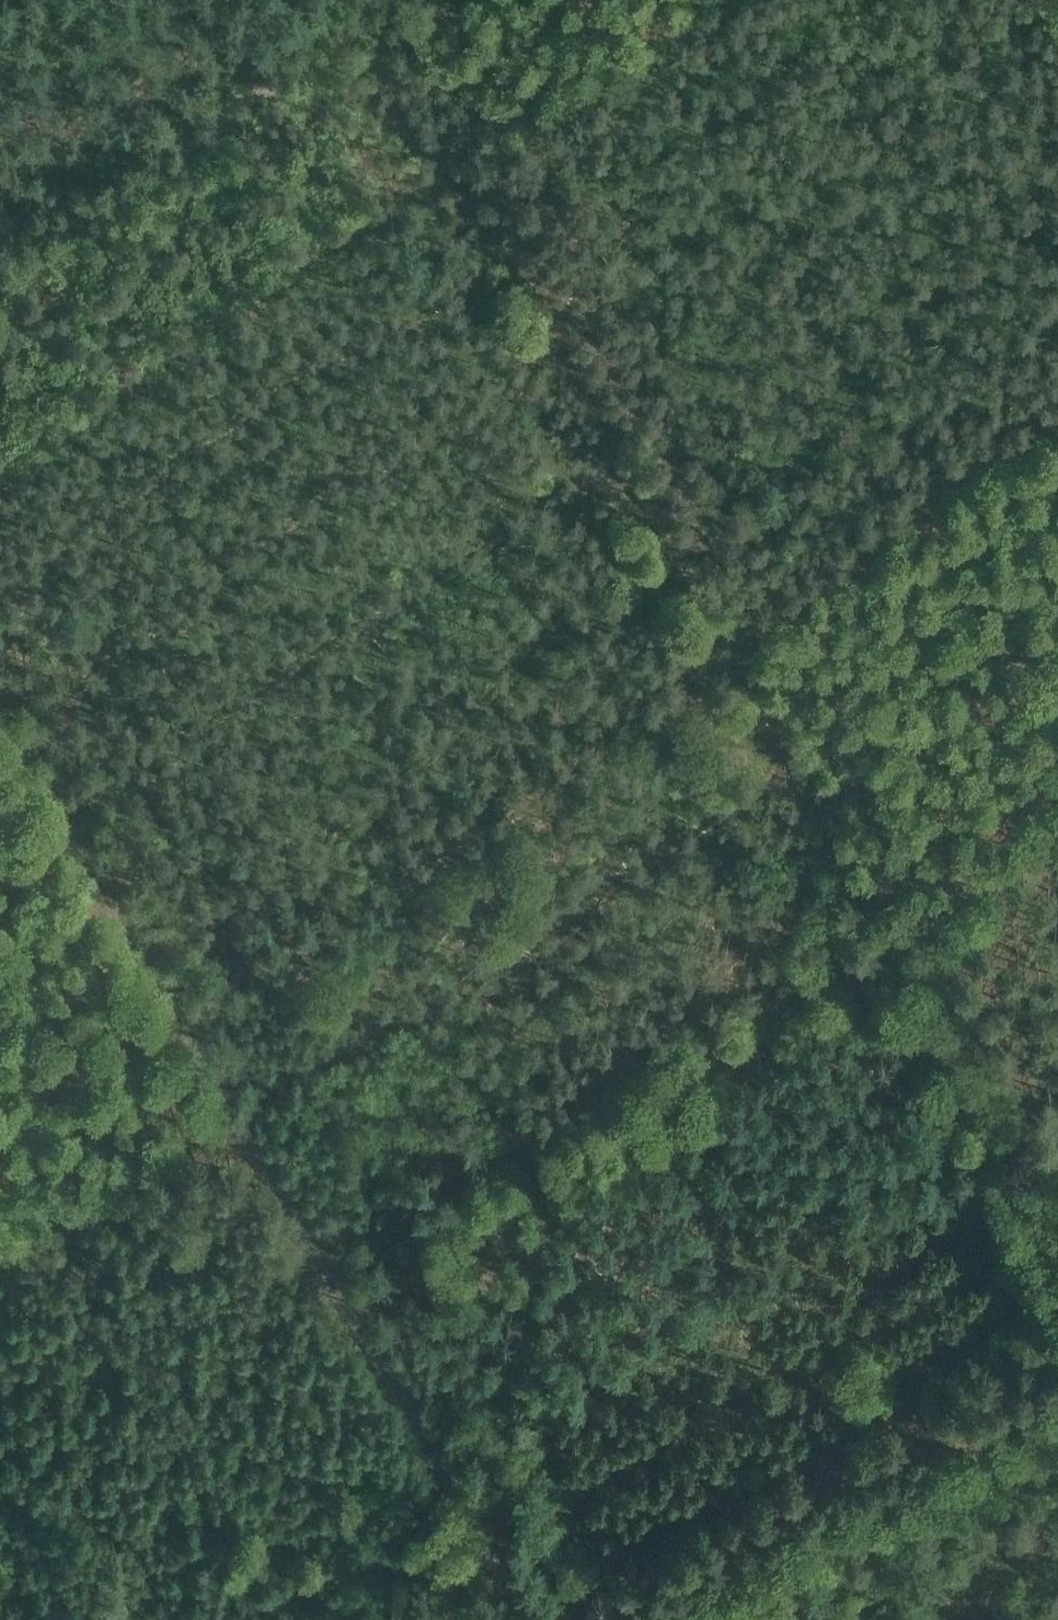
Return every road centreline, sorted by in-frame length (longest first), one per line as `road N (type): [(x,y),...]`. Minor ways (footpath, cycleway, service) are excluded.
road 1 (track): [(530,1619),(0,717)]
road 2 (track): [(350,1315),(892,937),(1057,1243)]
road 3 (track): [(373,17),(0,279)]
road 4 (track): [(1057,1420),(696,1619)]

